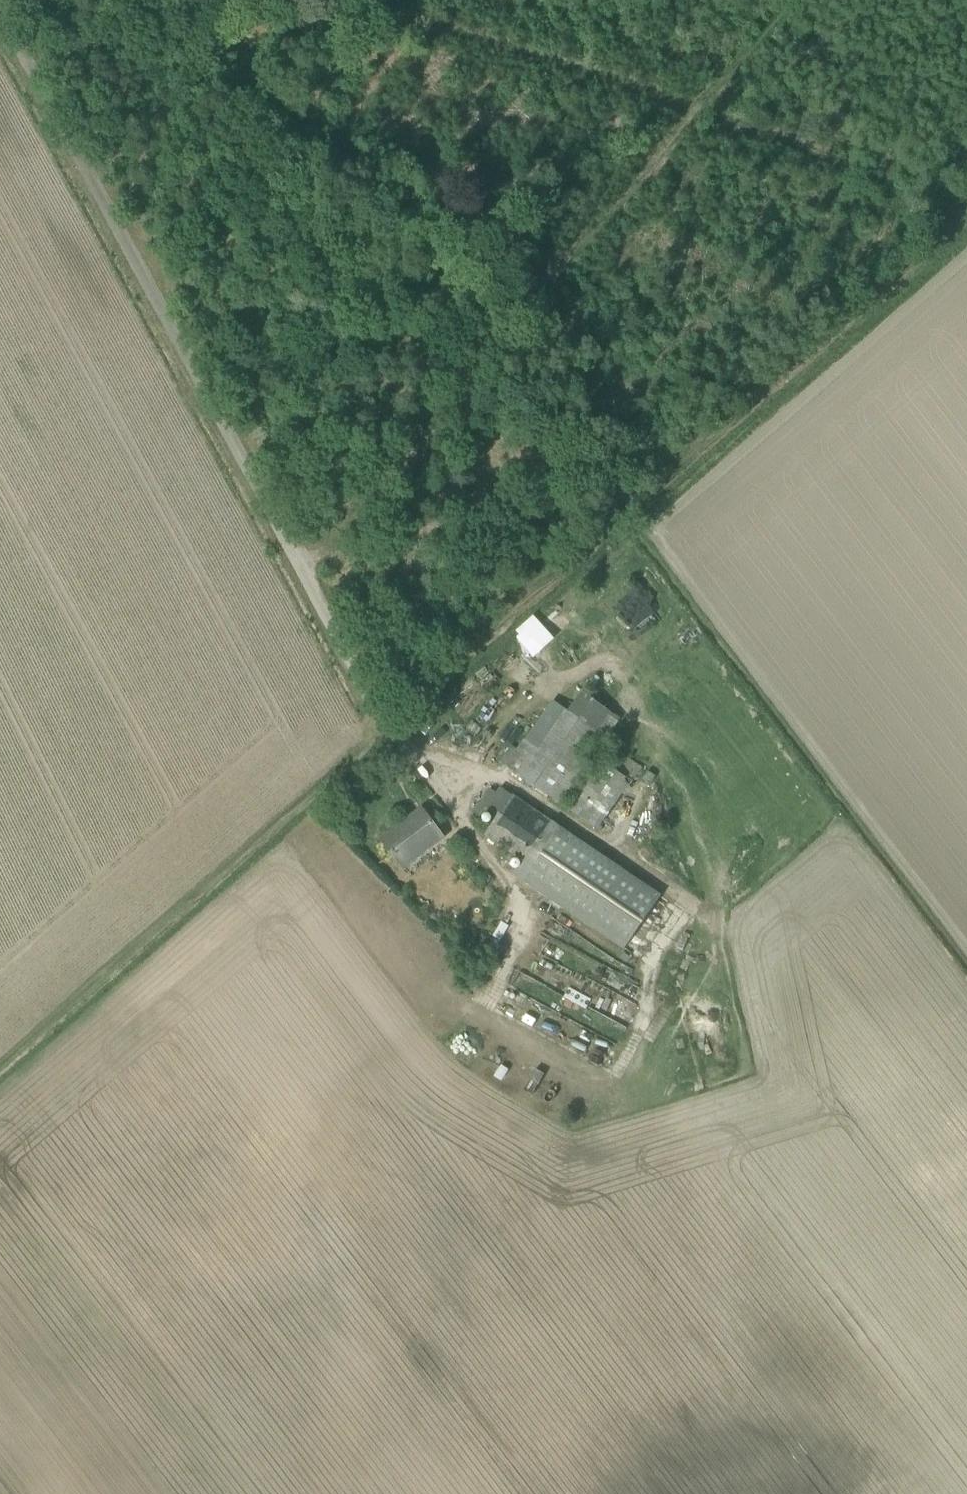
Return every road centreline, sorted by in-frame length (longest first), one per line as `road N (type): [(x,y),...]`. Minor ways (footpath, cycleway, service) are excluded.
road 1 (unclassified): [(393,734),(0,6)]

